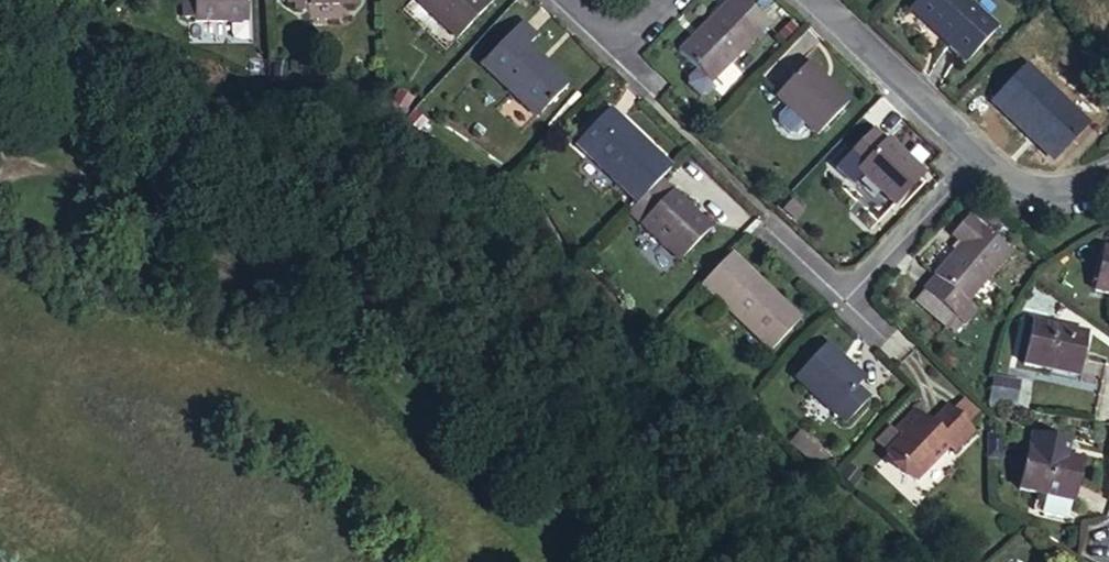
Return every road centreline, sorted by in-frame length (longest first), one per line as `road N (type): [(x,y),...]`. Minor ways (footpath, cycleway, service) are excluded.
road 1 (residential): [(972,158),(850,297),(768,219)]
road 2 (residential): [(810,0),(972,158)]
road 3 (residential): [(972,158),(1025,189),(1108,175)]
road 4 (residential): [(572,0),(618,44),(668,0)]

